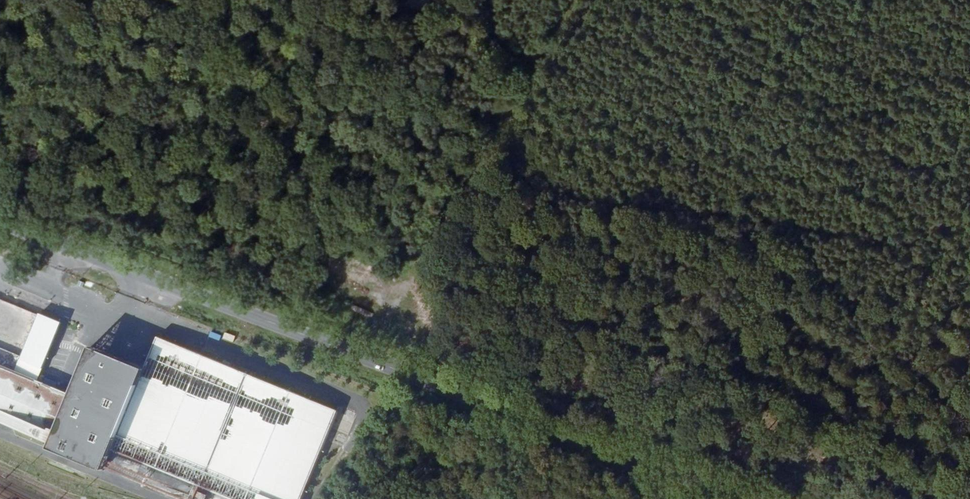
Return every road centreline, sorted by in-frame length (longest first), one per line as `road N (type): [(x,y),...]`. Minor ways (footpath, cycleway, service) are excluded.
road 1 (secondary): [(0,224),(747,498)]
road 2 (track): [(582,0),(365,363)]

